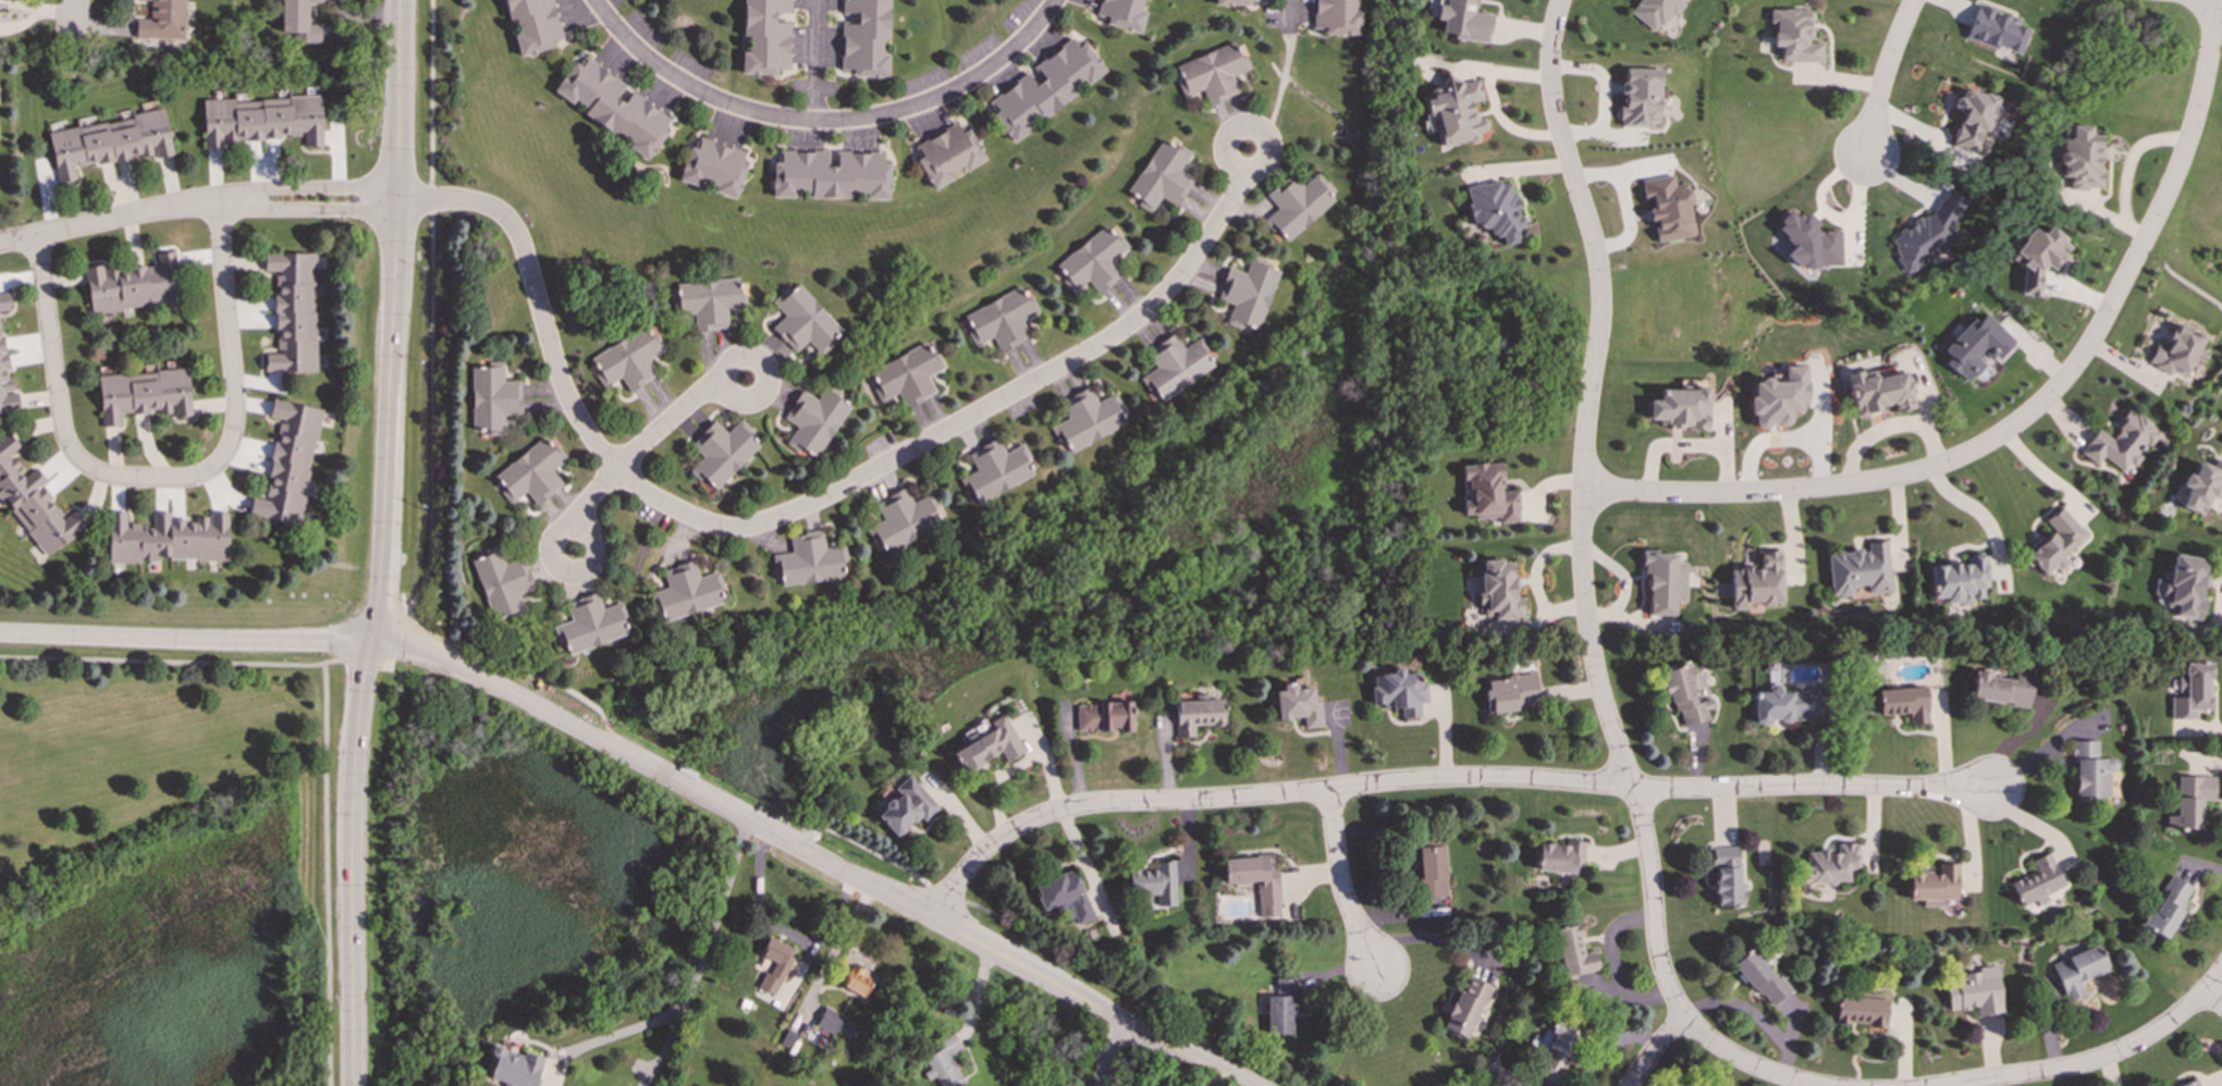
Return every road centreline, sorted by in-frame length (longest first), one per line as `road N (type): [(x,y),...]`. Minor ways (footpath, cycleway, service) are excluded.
road 1 (residential): [(1243,173),(1175,283),(1118,334),(839,491),(737,529),(651,497),(598,447),(564,387),(523,249),(511,226),(484,206),(260,201),(175,209),(0,244)]
road 2 (tertiary): [(0,635),(372,639),(443,654),(1242,1085)]
road 3 (tertiary): [(400,0),(388,532),(352,816),(353,1085)]
road 4 (residential): [(1566,0),(1551,69),(1559,126),(1598,262),(1586,484),(1593,656),(1638,807),(1659,959),(1684,1019)]
road 5 (residential): [(1586,484),(1679,496),(1845,483),(1920,473),(1991,441),(2094,344),(2203,90),(2211,0)]
road 6 (residential): [(934,921),(993,843),(1020,826),(1094,803),(1440,779),(1630,787)]
road 7 (residential): [(220,205),(235,394),(225,456),(204,476),(106,476),(72,452),(36,236)]
road 8 (residential): [(597,0),(648,54),(707,91),(817,119),(891,113),(958,88),(1019,44),(1055,0)]
road 9 (residential): [(1630,787),(1993,793)]
road 10 (residential): [(1948,1085),(2091,1062),(2160,1029),(2209,991)]
road 11 (residential): [(1328,790),(1343,897),(1374,970)]
road 12 (residential): [(1914,0),(1867,158)]
road 13 (residential): [(1684,1019),(1742,1061),(1823,1085)]
road 14 (residential): [(722,384),(616,469)]
road 15 (residential): [(736,360),(722,384),(734,400),(748,403),(760,396),(765,377),(758,363),(736,360)]
road 16 (residential): [(593,542),(568,530),(556,538),(552,557),(566,572),(580,572),(592,564),(593,542)]
road 17 (residential): [(1255,131),(1235,134),(1226,146),(1230,165),(1243,173),(1263,166),(1268,153),(1255,131)]

